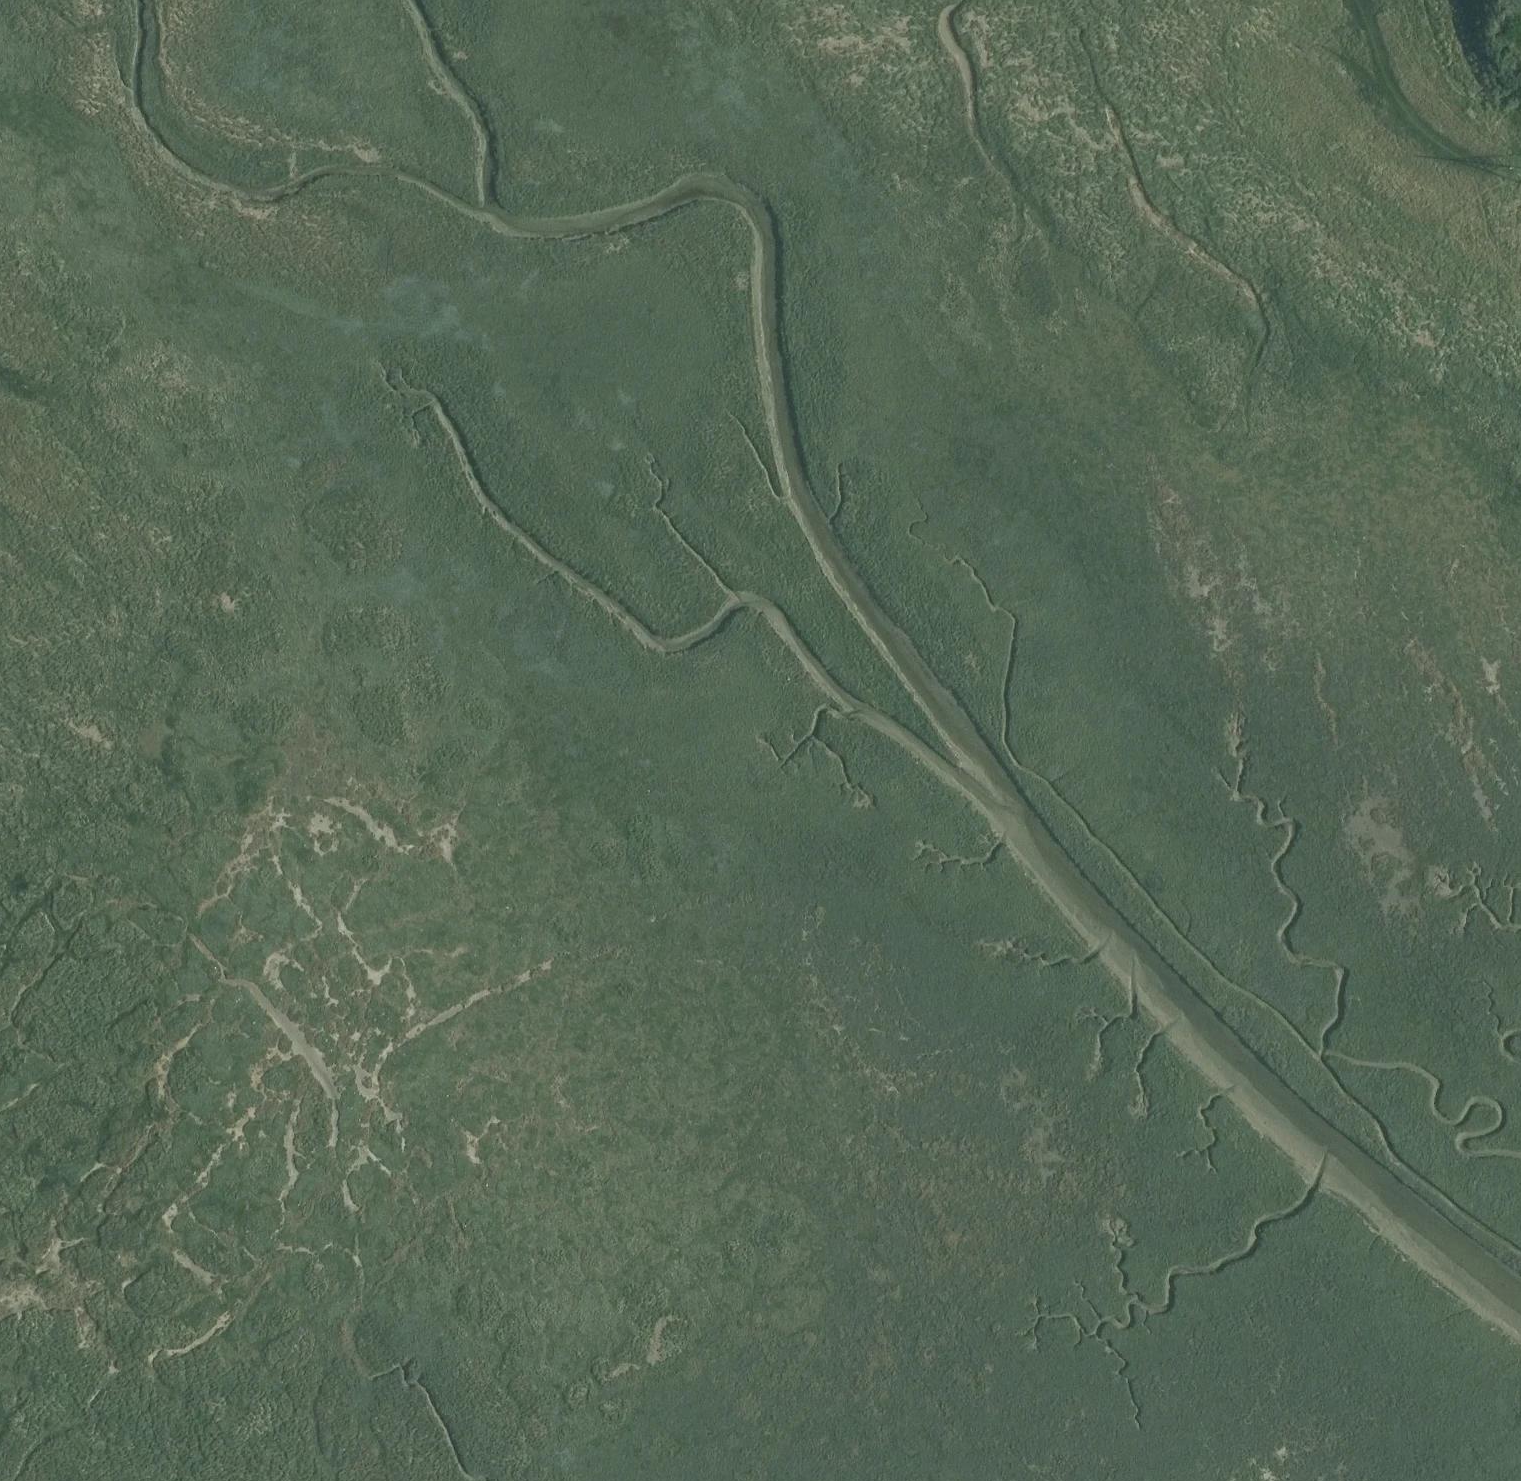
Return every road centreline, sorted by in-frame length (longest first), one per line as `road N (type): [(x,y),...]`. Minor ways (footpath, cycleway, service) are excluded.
road 1 (track): [(1358,0),(1391,90),(1418,126),(1456,155),(1520,173)]

